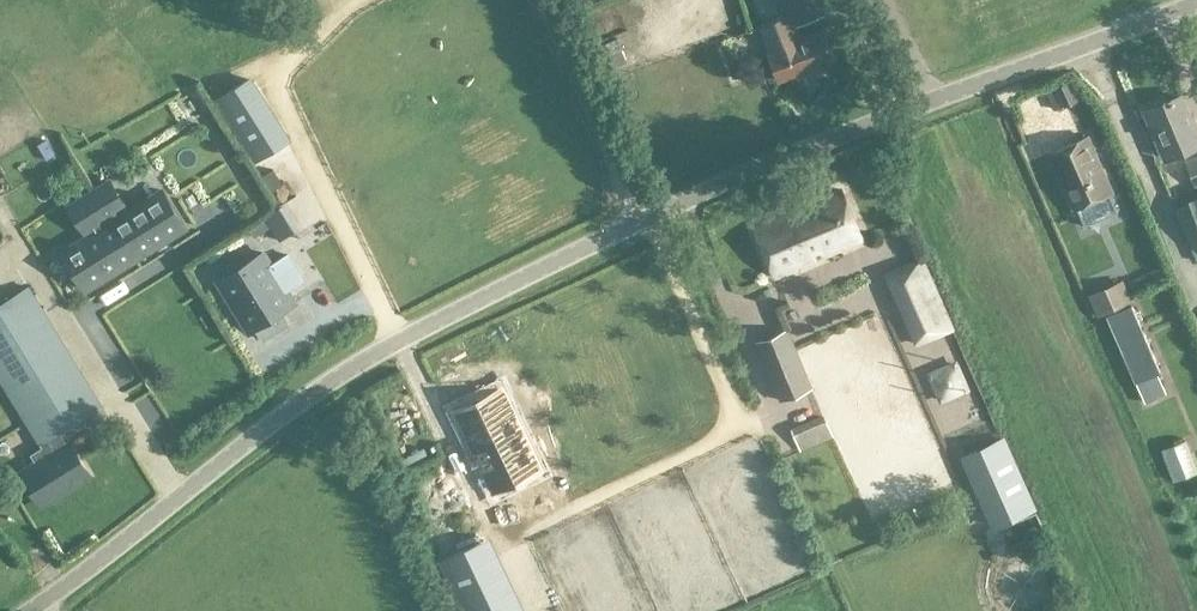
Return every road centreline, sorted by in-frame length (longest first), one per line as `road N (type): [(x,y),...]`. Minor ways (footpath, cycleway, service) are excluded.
road 1 (unclassified): [(26,610),(293,406),(398,339),(706,192),(1189,0)]

